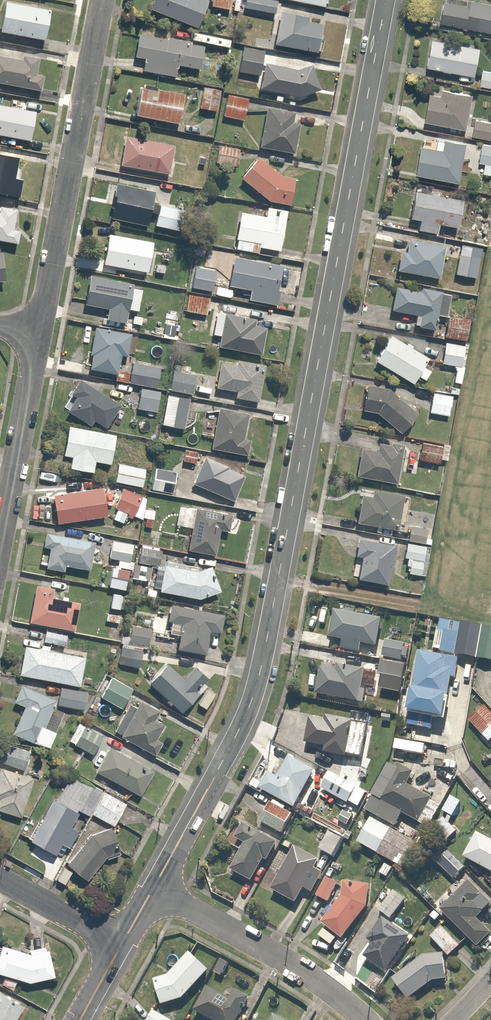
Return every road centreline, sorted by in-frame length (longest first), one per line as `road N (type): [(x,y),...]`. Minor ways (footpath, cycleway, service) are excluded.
road 1 (residential): [(385,0),(258,682),(154,888)]
road 2 (residential): [(36,333),(99,0)]
road 3 (residential): [(364,1019),(318,981),(154,888)]
road 4 (residential): [(0,527),(36,333)]
road 5 (residential): [(121,946),(0,880)]

